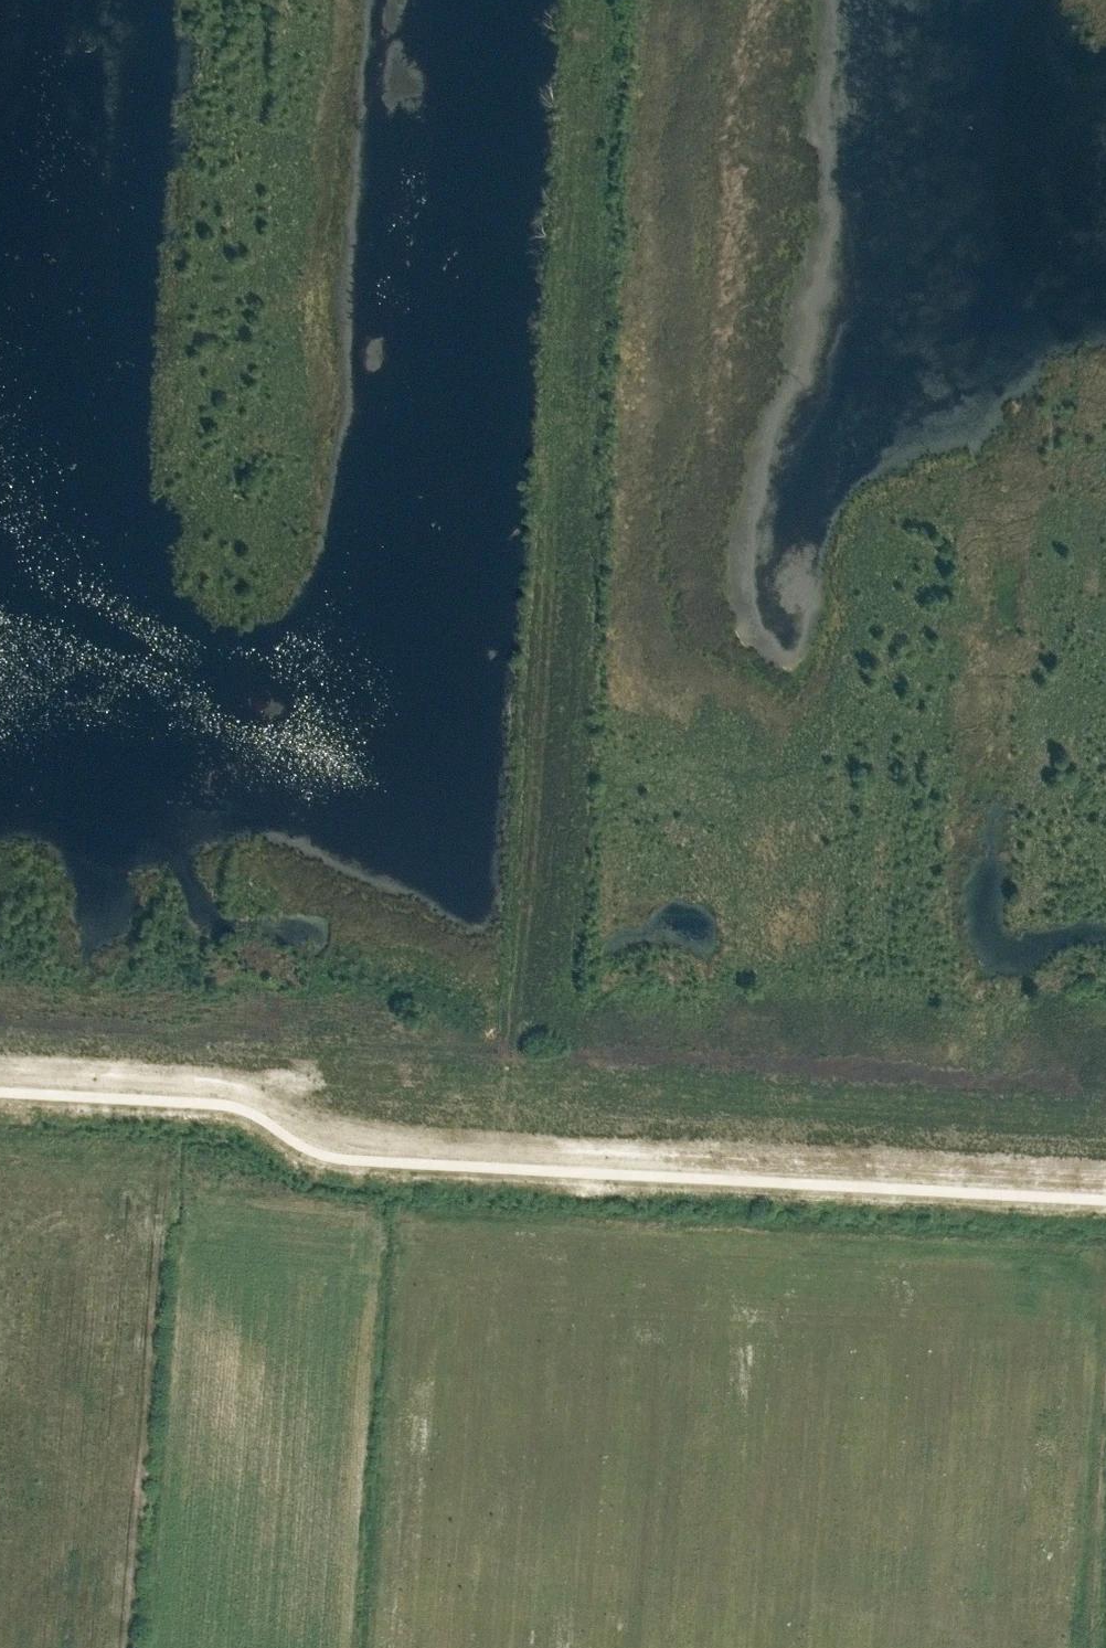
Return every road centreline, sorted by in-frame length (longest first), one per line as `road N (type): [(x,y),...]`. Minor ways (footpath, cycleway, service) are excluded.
road 1 (track): [(0,1071),(251,1093),(314,1127),(371,1140),(1105,1180)]

